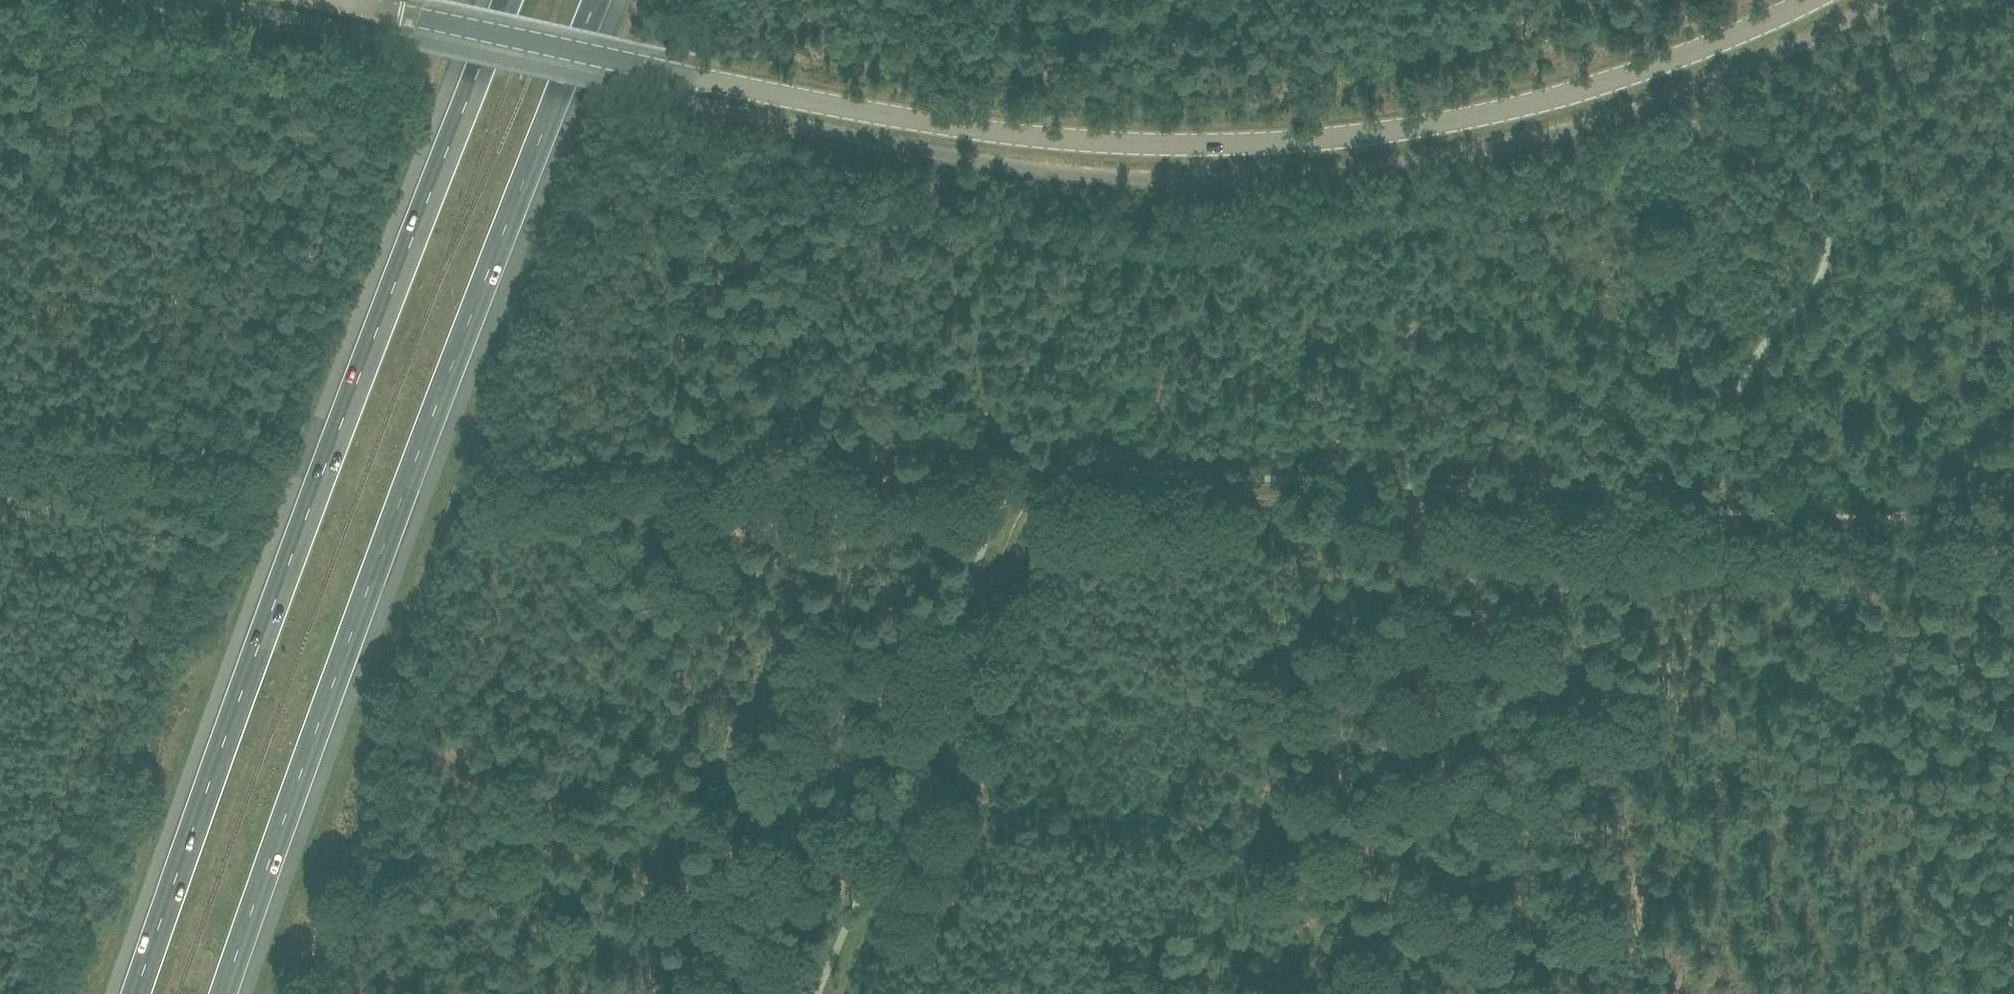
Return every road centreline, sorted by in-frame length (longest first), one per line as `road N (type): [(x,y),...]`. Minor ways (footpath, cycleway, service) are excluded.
road 1 (track): [(839,993),(1027,486),(1064,479),(2013,520)]
road 2 (tertiary): [(647,65),(1005,133),(1242,142),(1364,133),(1556,96),(1808,0)]
road 3 (motorway): [(223,993),(434,412),(596,0)]
road 4 (motorway): [(508,0),(273,607),(136,993)]
road 5 (tertiary): [(647,65),(422,18)]

